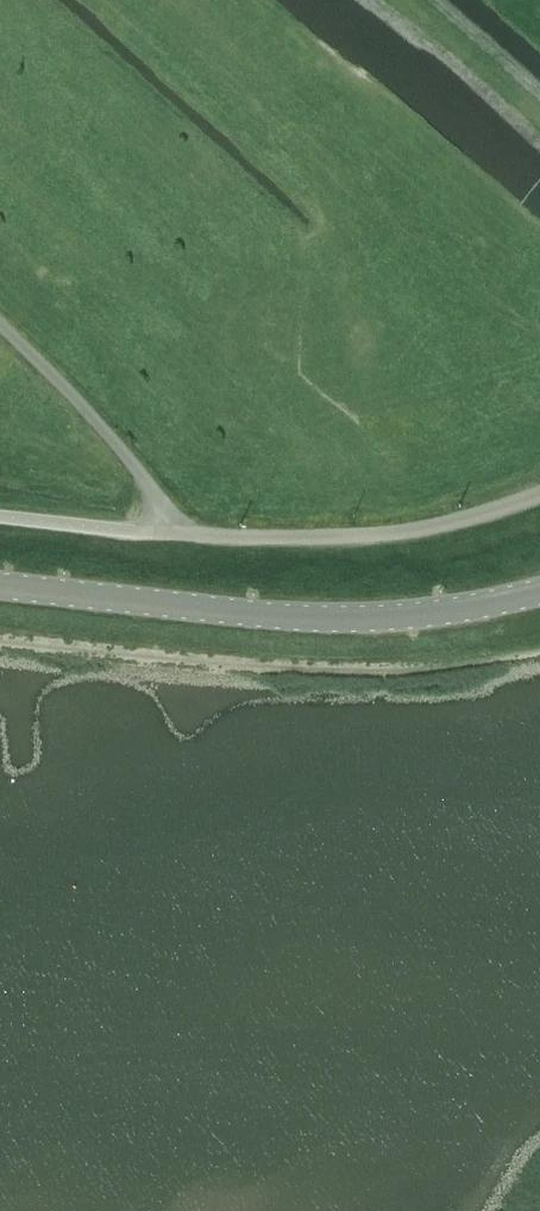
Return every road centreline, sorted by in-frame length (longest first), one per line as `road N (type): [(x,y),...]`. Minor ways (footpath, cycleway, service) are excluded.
road 1 (tertiary): [(0,584),(309,618),(417,615),(539,591)]
road 2 (track): [(0,617),(393,647),(539,623)]
road 3 (unclassified): [(172,533),(412,527),(539,493)]

